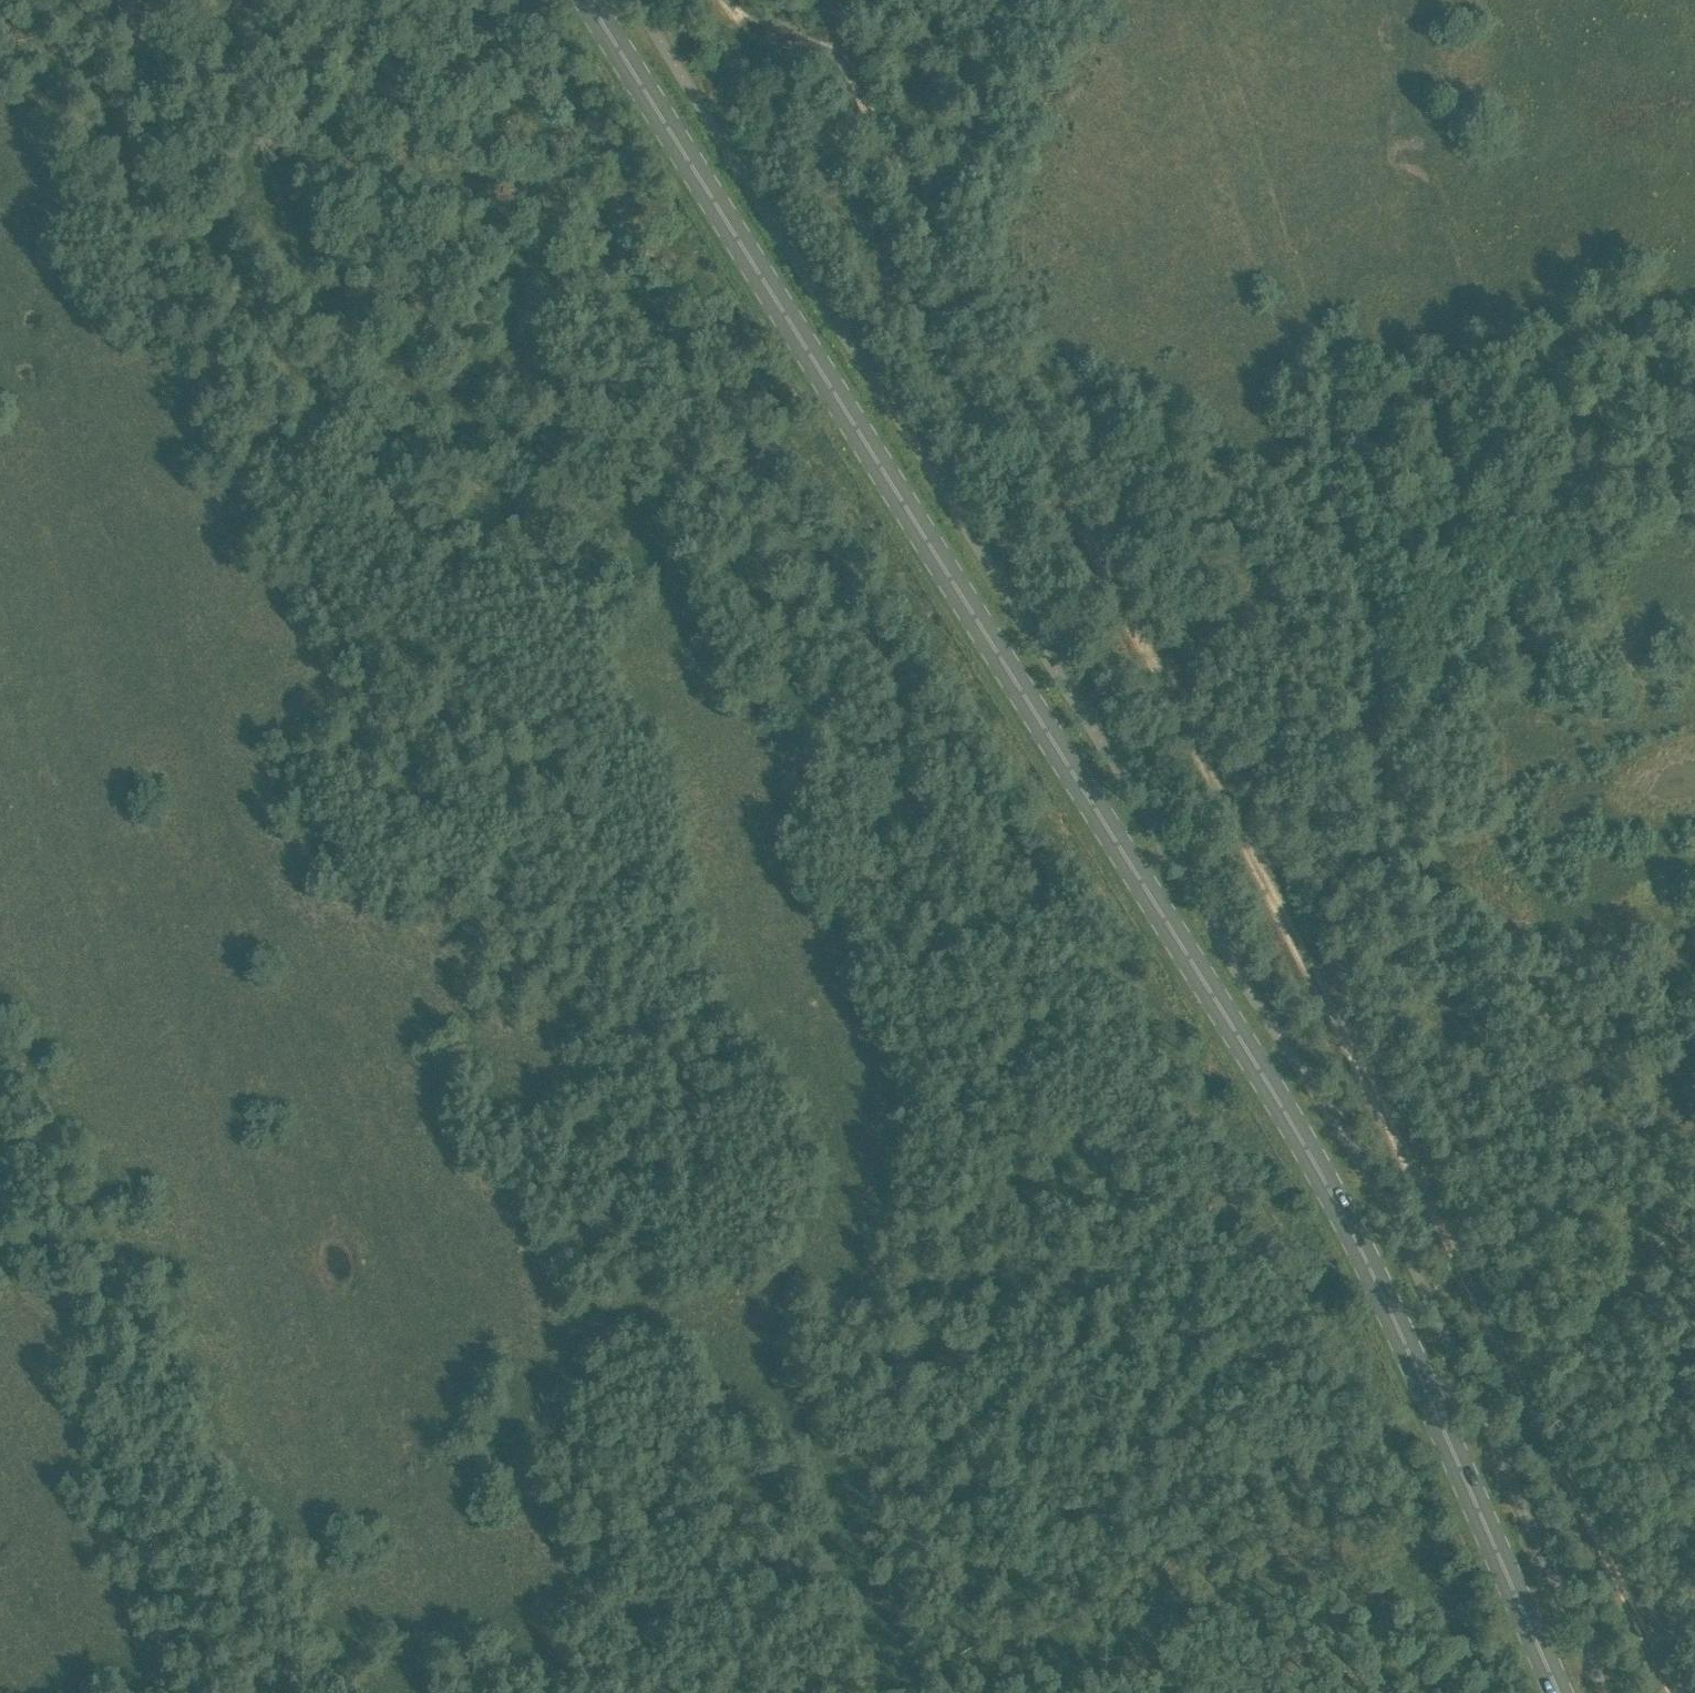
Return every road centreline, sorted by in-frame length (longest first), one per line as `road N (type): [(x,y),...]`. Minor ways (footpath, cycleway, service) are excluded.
road 1 (primary): [(1558,1692),(1406,1344),(1289,1117),(585,0)]

